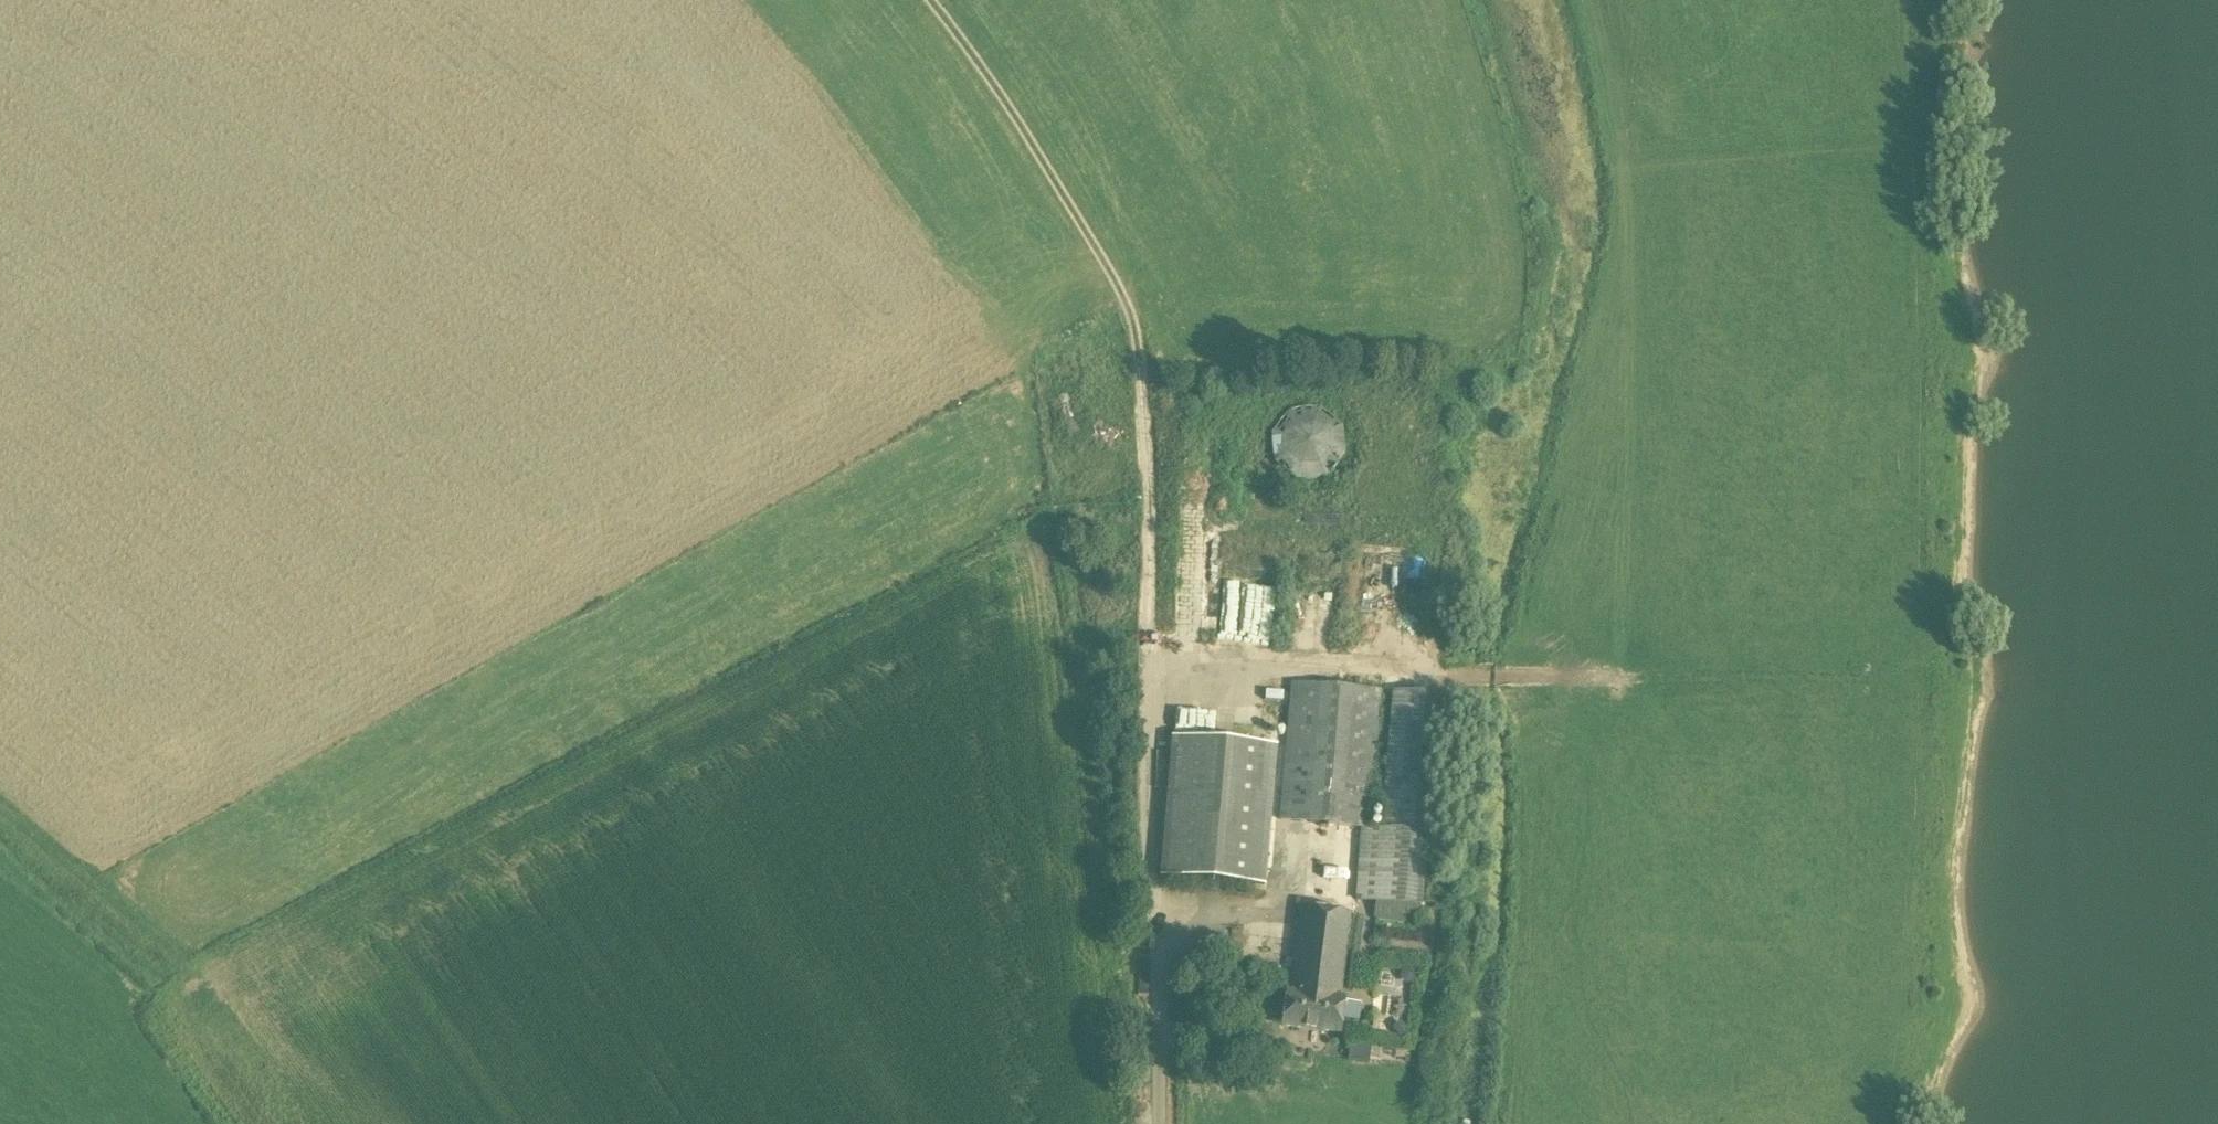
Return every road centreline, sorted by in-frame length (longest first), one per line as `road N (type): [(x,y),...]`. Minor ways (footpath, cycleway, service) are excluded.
road 1 (track): [(1142,364),(1150,879),(1158,909)]
road 2 (track): [(1142,364),(1107,268),(1025,134),(928,0)]
road 3 (unclassified): [(1157,1123),(1158,909)]

